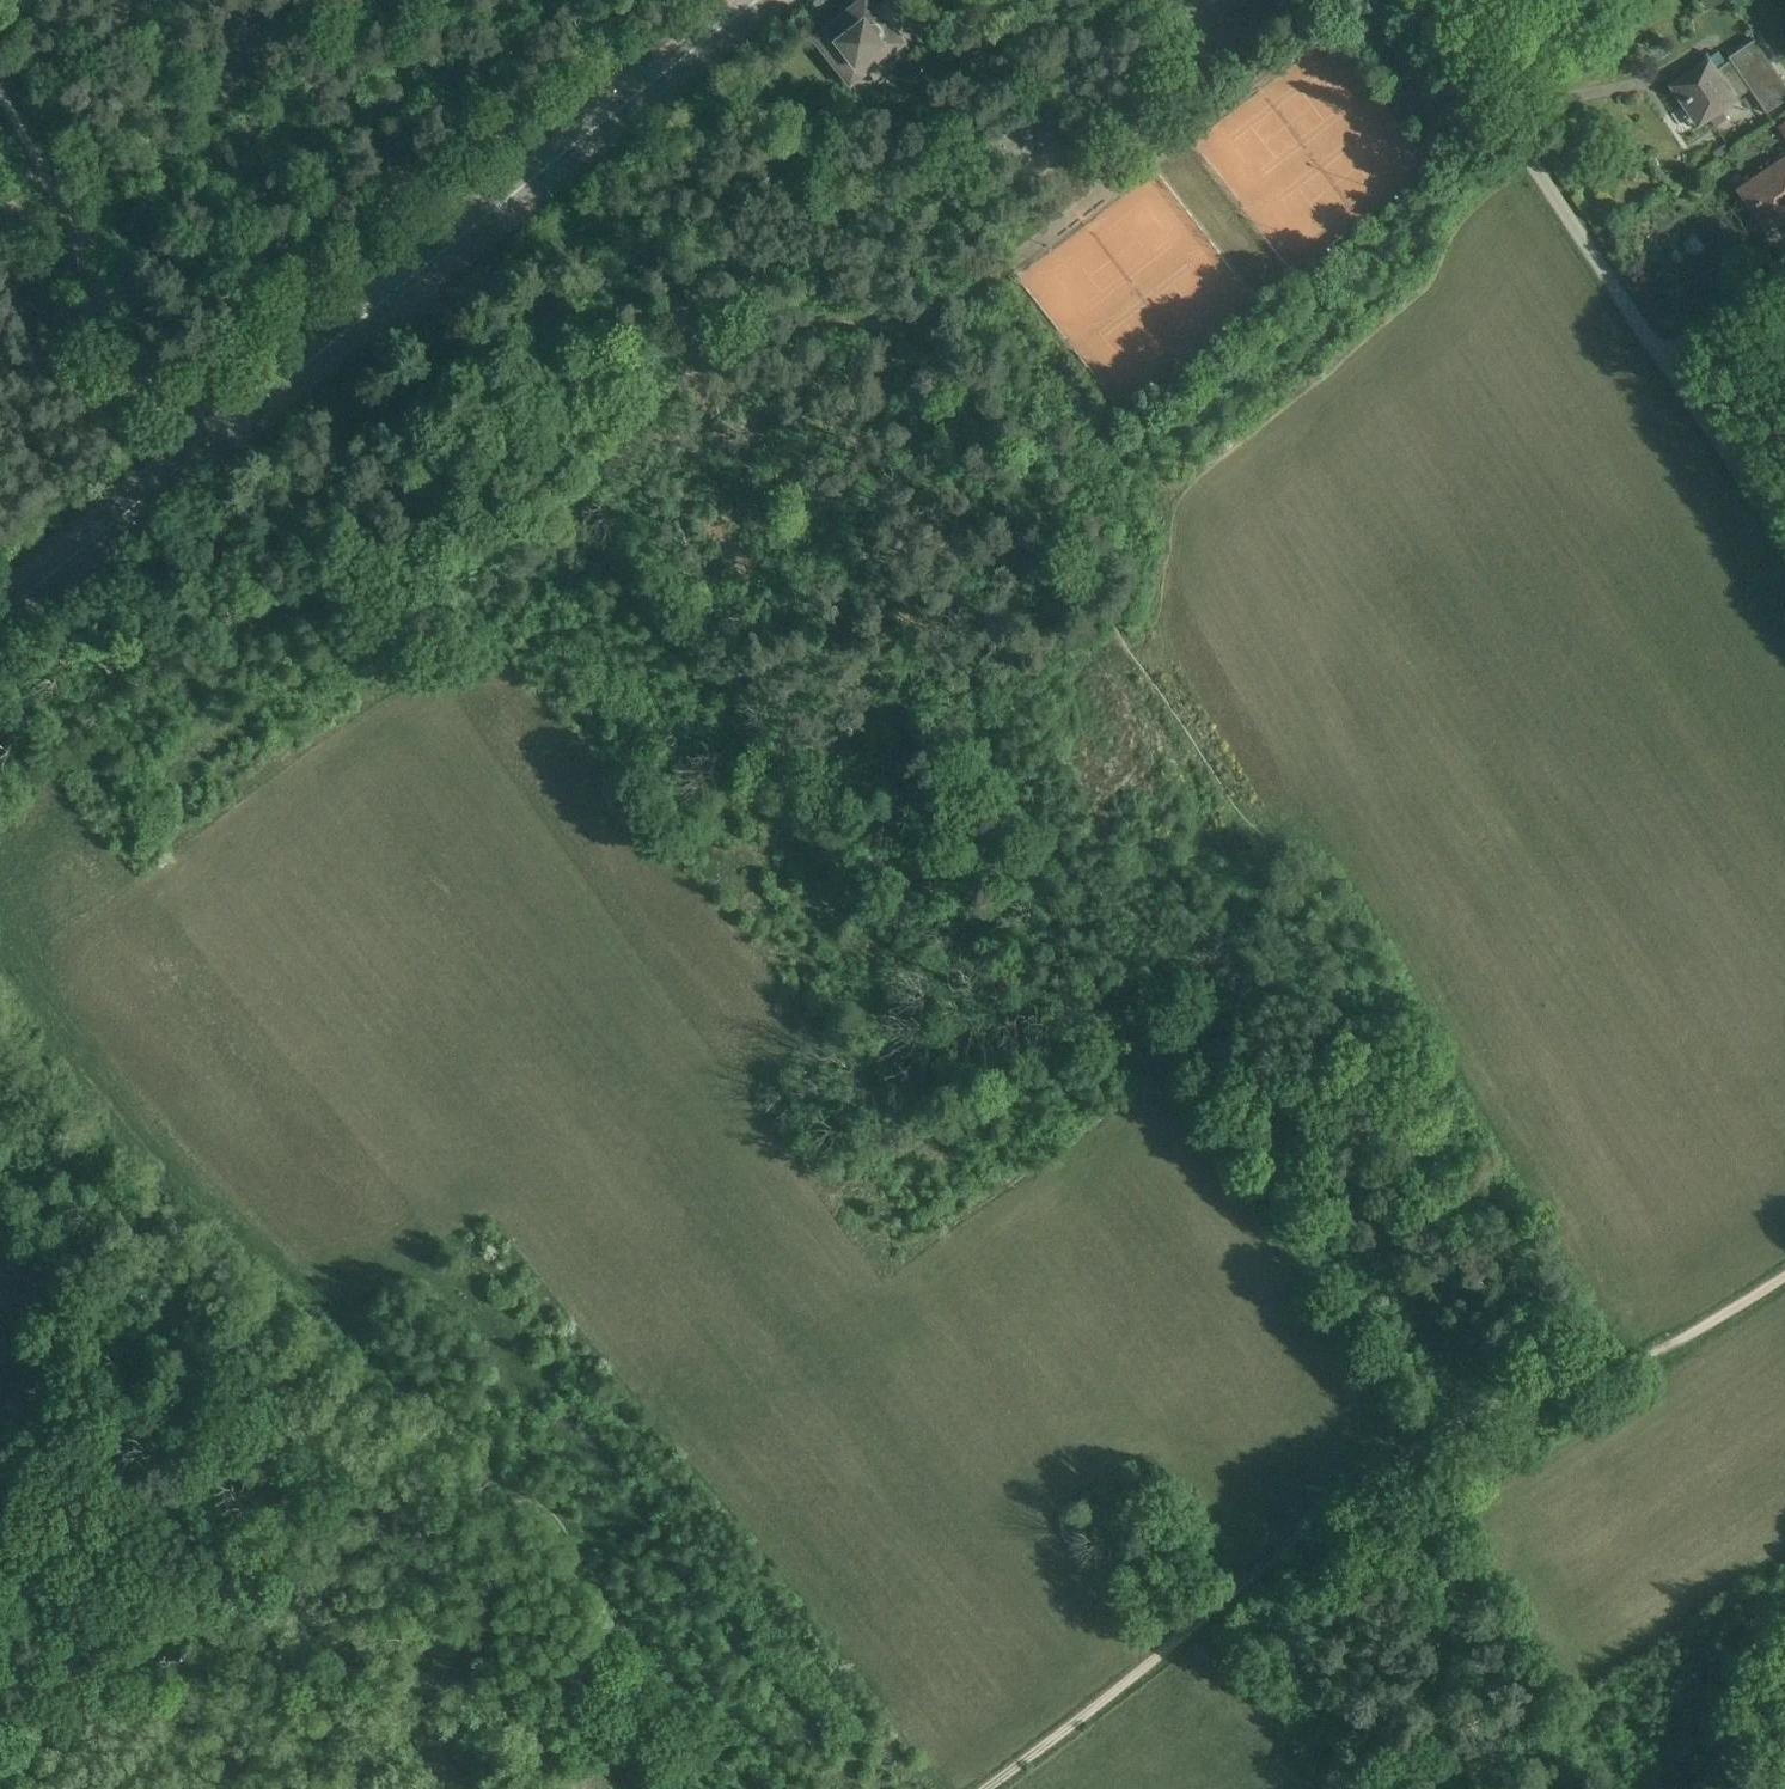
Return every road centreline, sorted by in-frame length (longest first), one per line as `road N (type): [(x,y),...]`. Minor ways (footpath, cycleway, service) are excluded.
road 1 (secondary): [(0,614),(758,0)]
road 2 (unclassified): [(1784,518),(1433,0)]

